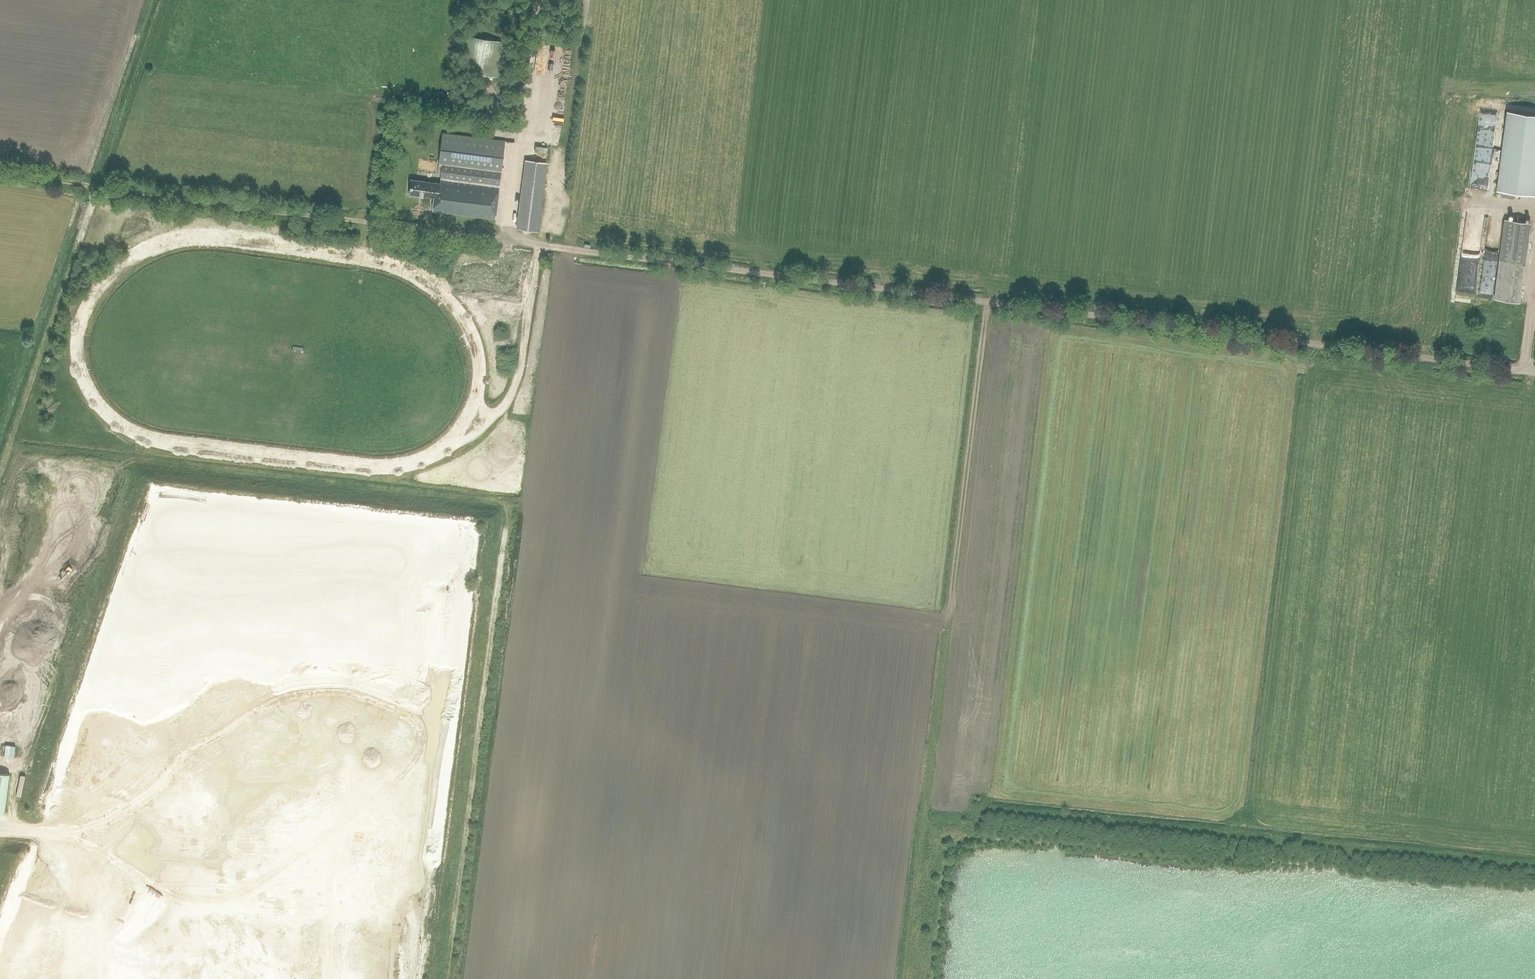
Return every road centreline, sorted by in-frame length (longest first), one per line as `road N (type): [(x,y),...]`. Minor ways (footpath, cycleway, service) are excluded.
road 1 (track): [(988,303),(906,978)]
road 2 (track): [(90,187),(514,237)]
road 3 (track): [(0,470),(100,188)]

